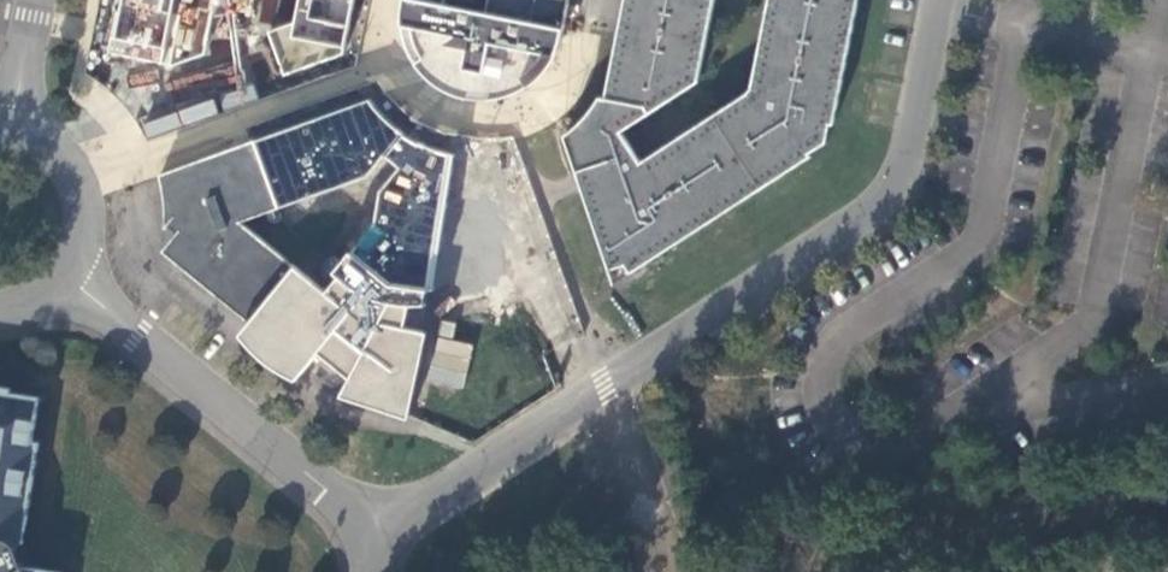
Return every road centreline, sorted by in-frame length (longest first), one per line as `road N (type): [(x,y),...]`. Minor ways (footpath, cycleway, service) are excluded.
road 1 (tertiary): [(376,531),(877,208),(906,165),(945,0)]
road 2 (tertiary): [(66,282),(376,531)]
road 3 (residential): [(82,176),(381,71),(383,0)]
road 4 (tertiary): [(12,127),(38,0)]

